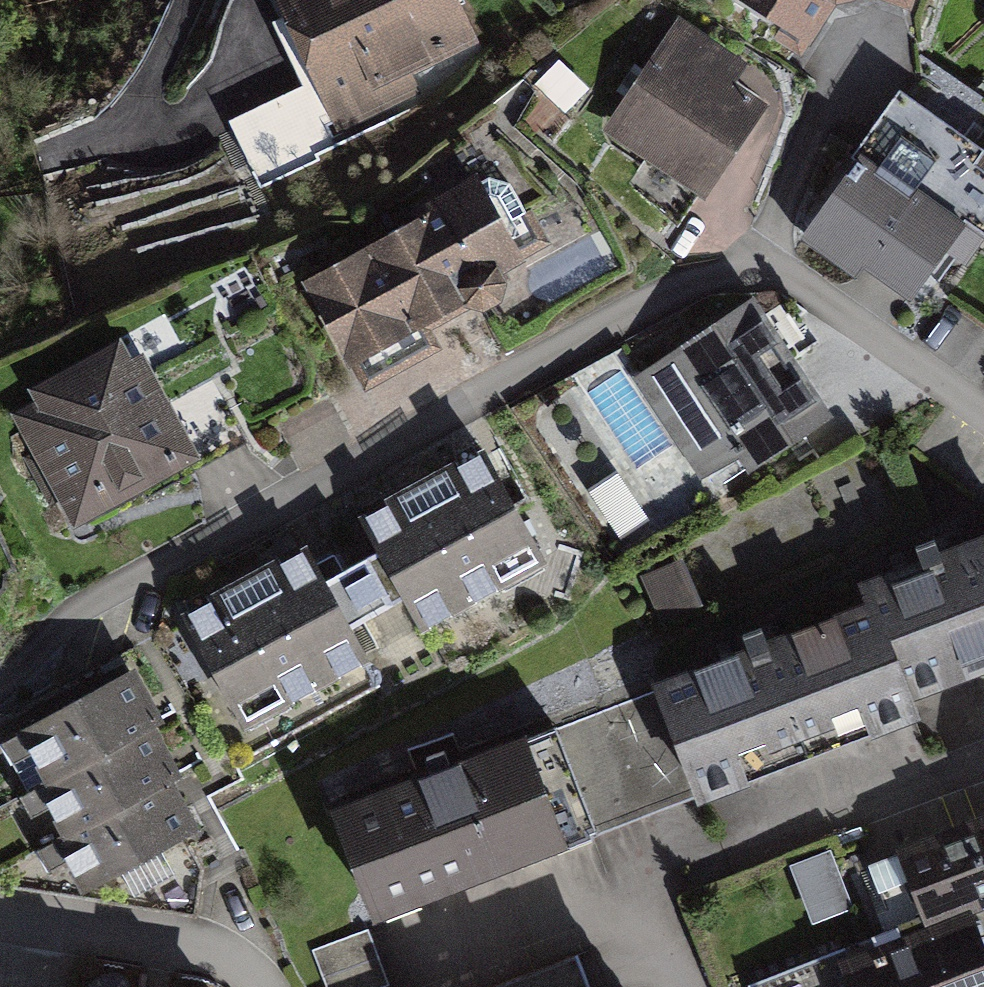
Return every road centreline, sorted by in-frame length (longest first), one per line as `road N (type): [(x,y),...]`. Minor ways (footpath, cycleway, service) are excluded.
road 1 (residential): [(0,681),(114,595),(681,285),(747,263),(787,272),(983,414)]
road 2 (residential): [(251,986),(239,974),(173,945),(0,921)]

